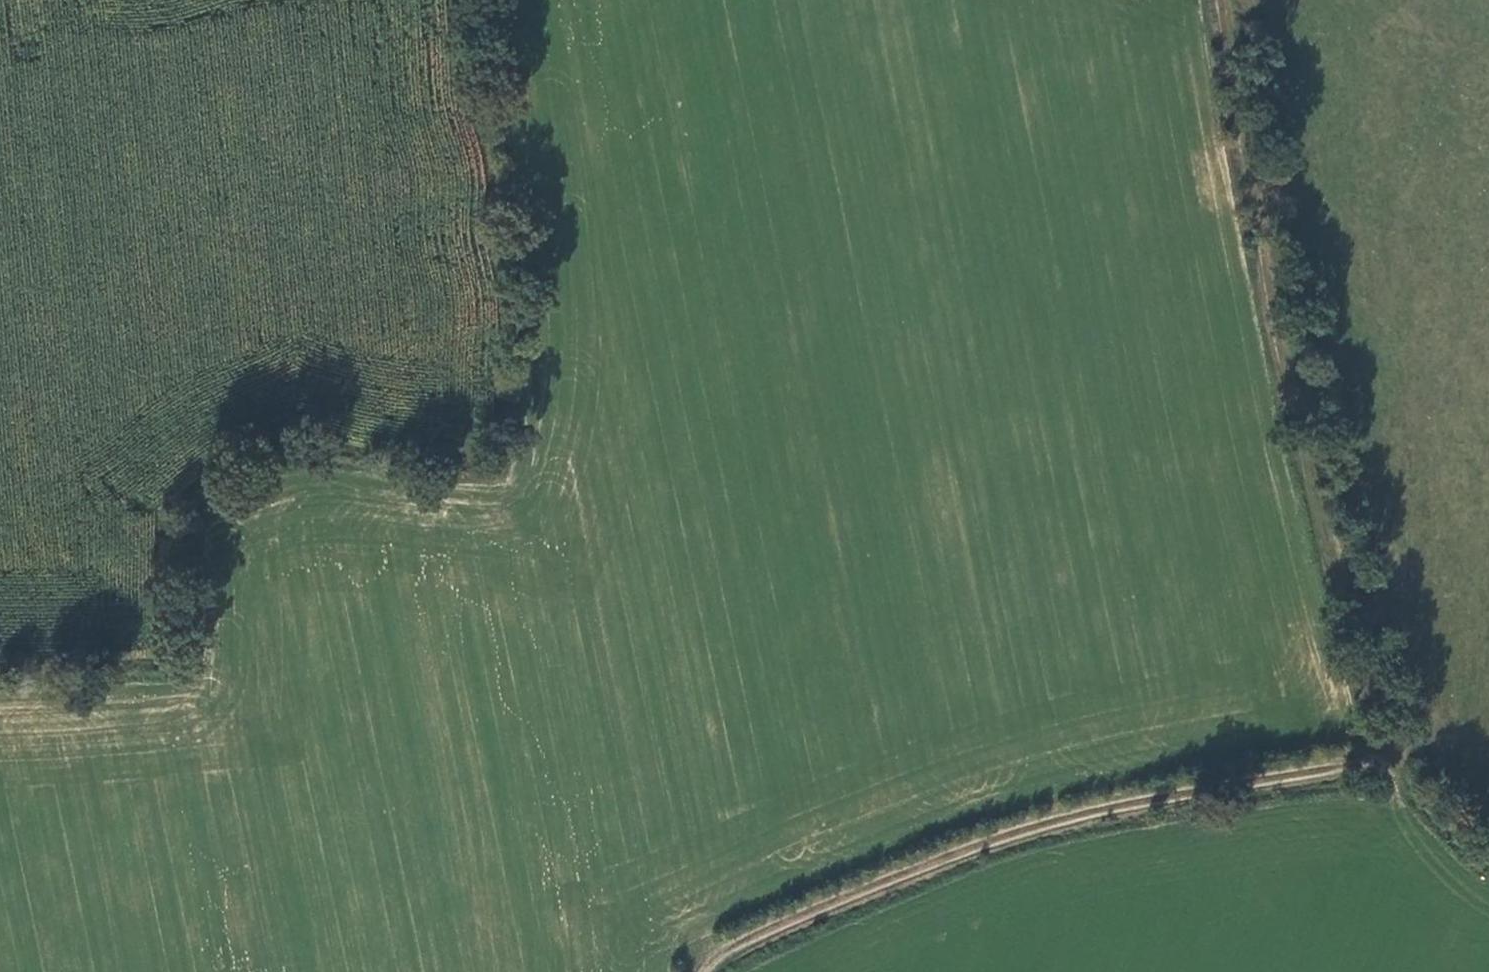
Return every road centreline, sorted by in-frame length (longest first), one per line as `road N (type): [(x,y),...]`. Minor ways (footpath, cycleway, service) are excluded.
road 1 (track): [(1385,760),(1375,693),(1324,523),(1215,0)]
road 2 (track): [(706,971),(771,929),(1014,834),(1155,799),(1385,760)]
road 3 (track): [(1488,906),(1445,874),(1419,842),(1385,760)]

